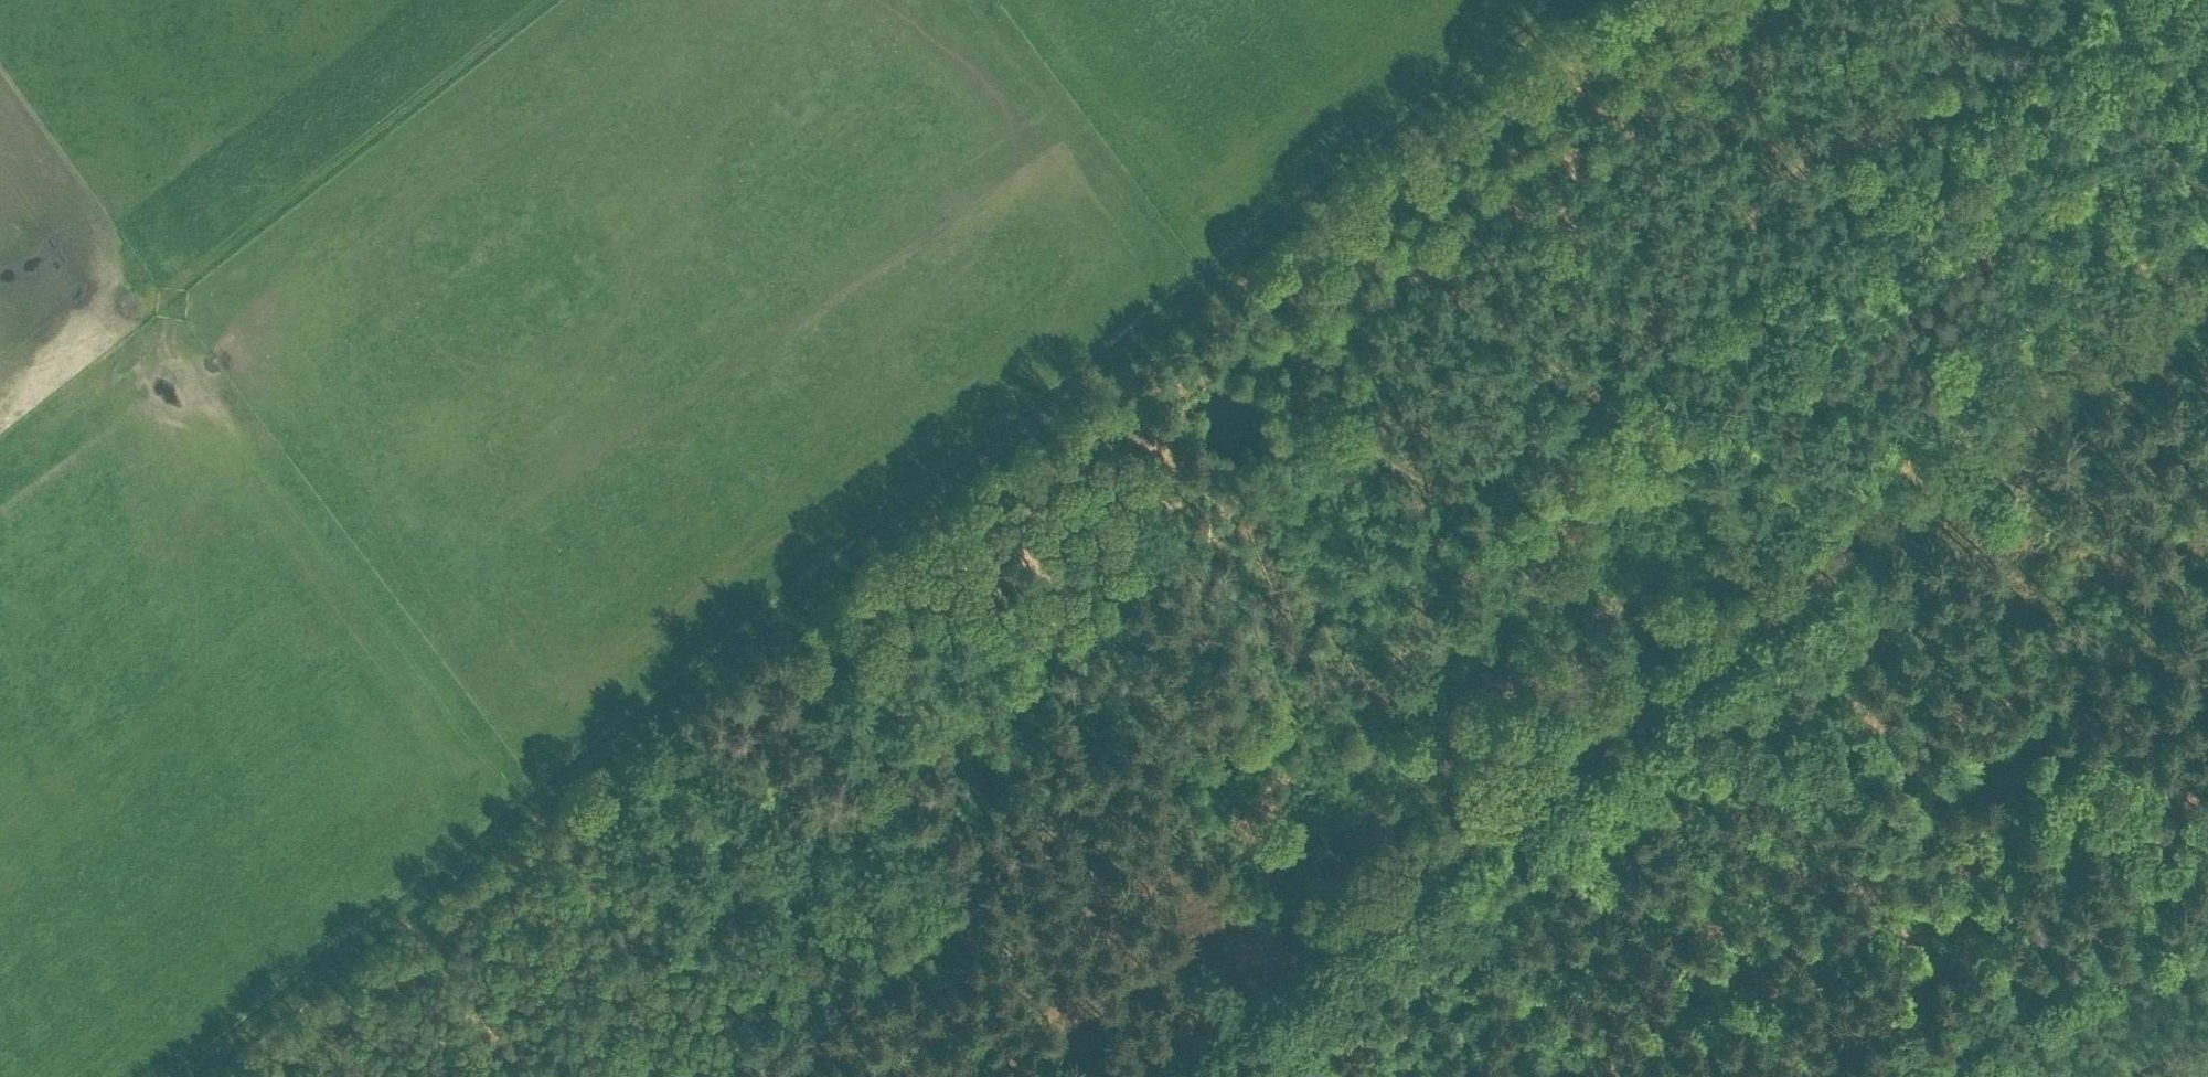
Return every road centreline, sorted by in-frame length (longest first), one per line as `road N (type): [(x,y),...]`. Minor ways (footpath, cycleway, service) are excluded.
road 1 (track): [(1154,1076),(2207,291)]

